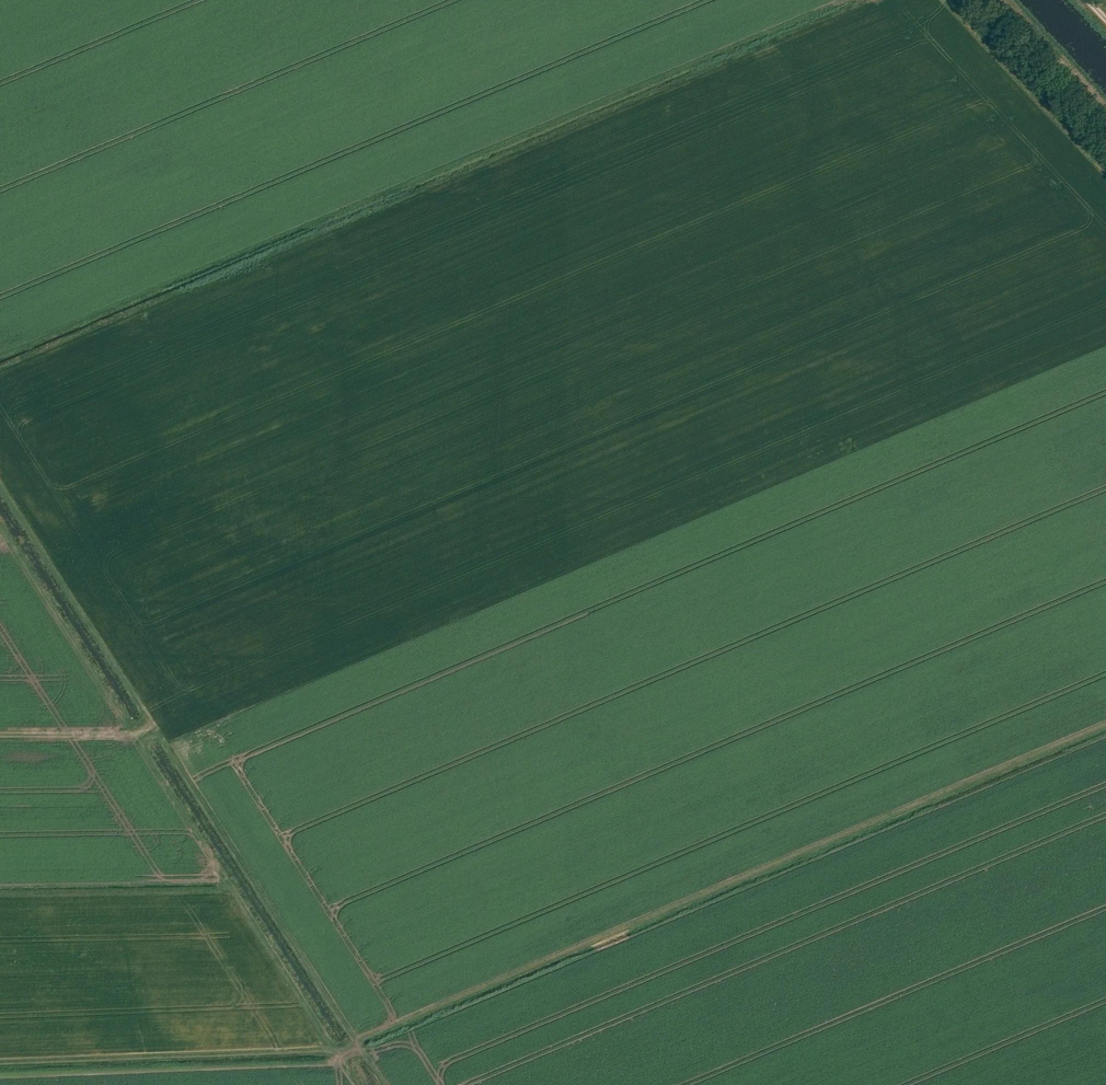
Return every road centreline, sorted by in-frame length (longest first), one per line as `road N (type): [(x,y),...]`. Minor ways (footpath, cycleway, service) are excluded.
road 1 (track): [(995,0),(1105,117)]

